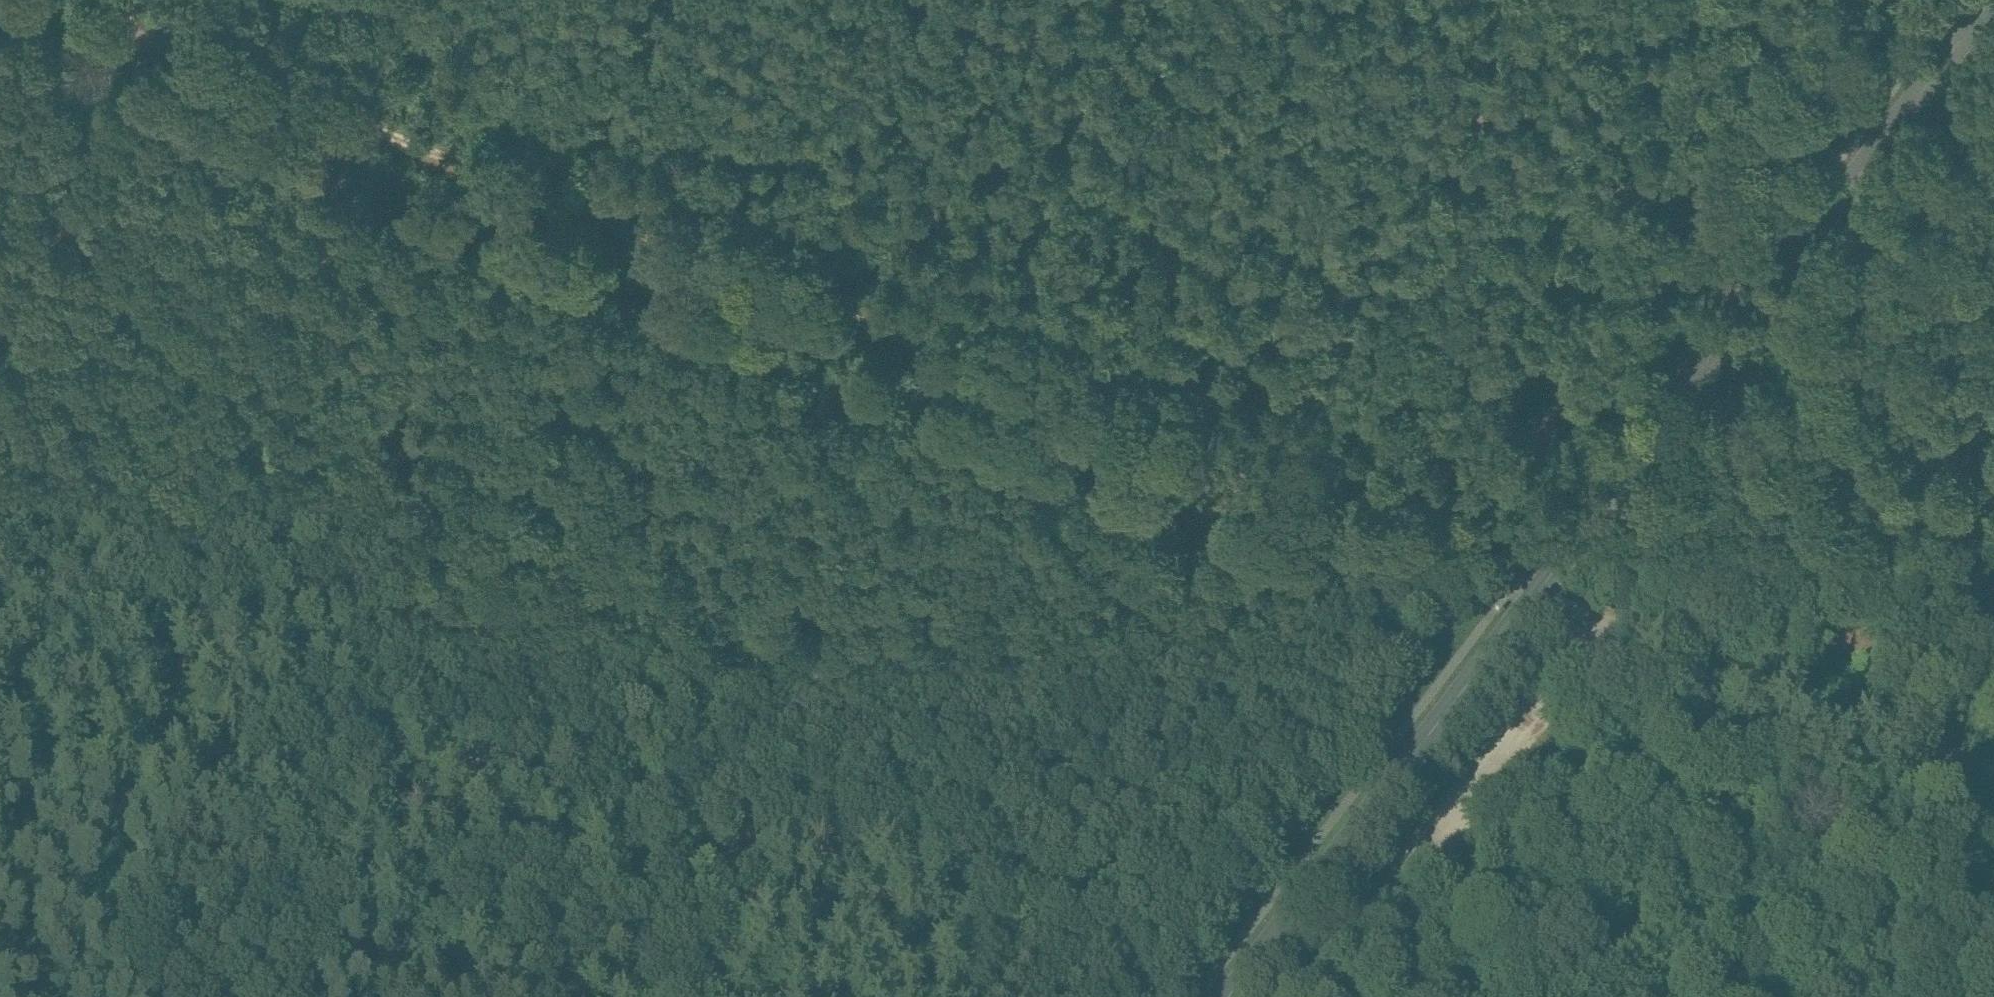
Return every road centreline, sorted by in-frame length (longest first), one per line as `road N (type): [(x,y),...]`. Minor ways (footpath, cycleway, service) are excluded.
road 1 (track): [(1538,601),(141,60)]
road 2 (secondary): [(1218,996),(1511,588),(1965,0)]
road 3 (track): [(1993,782),(1538,601)]
road 4 (track): [(1538,601),(1375,996)]
road 5 (track): [(1741,0),(1619,350)]
road 6 (track): [(0,396),(141,60)]
road 7 (track): [(141,60),(0,4)]

